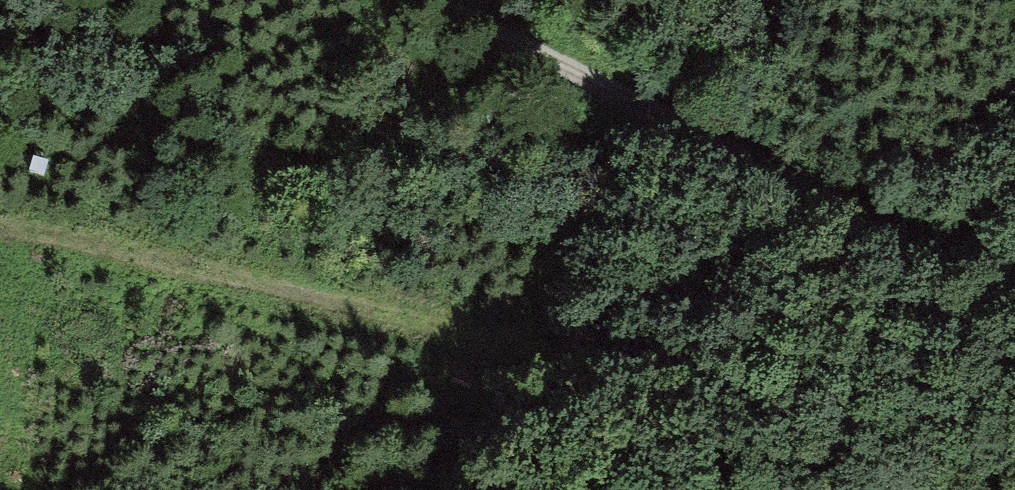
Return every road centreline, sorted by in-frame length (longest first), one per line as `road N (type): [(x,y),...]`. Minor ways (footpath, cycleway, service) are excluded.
road 1 (track): [(1014,465),(595,370),(102,242),(0,232)]
road 2 (track): [(1014,306),(419,0)]

